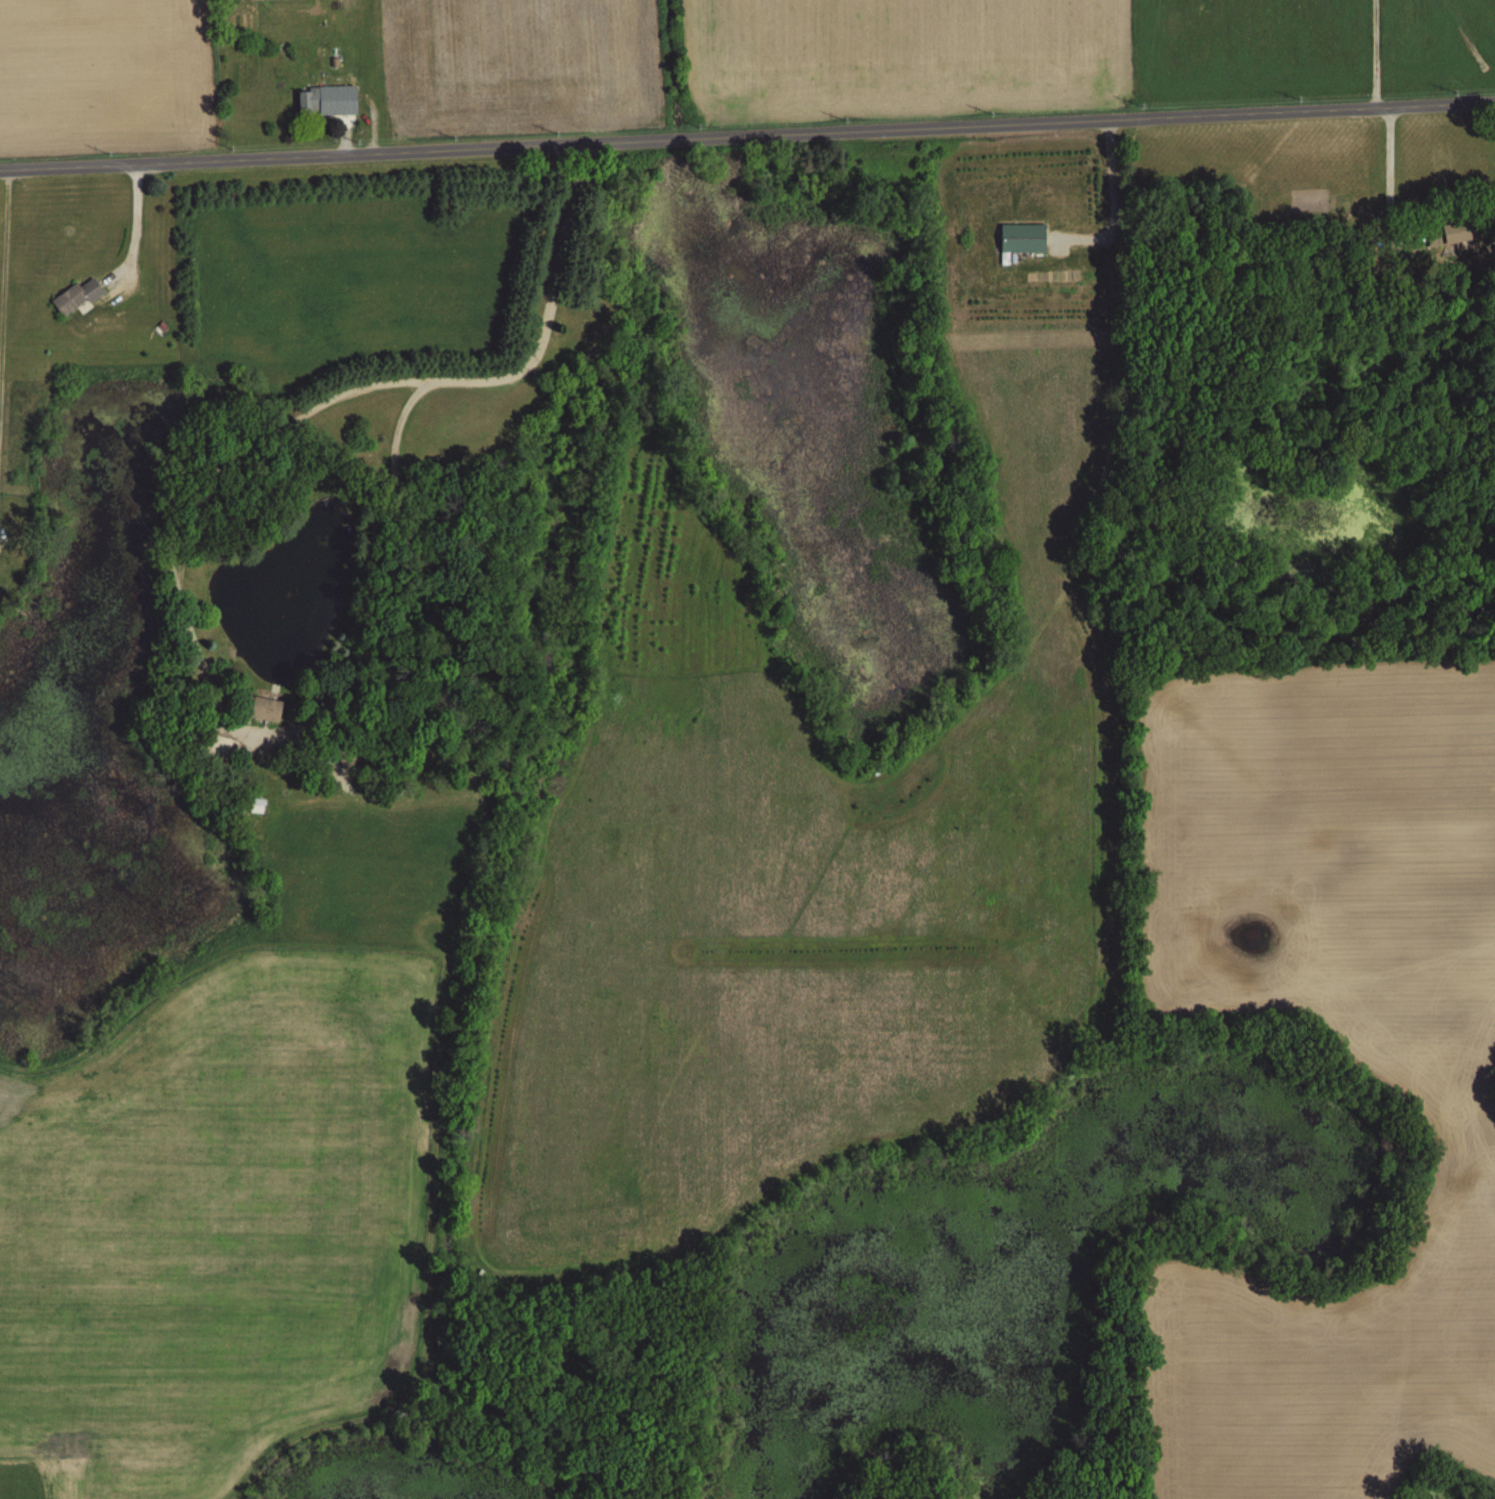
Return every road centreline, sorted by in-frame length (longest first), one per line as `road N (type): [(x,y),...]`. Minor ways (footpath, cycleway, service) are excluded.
road 1 (tertiary): [(0,171),(1494,106)]

